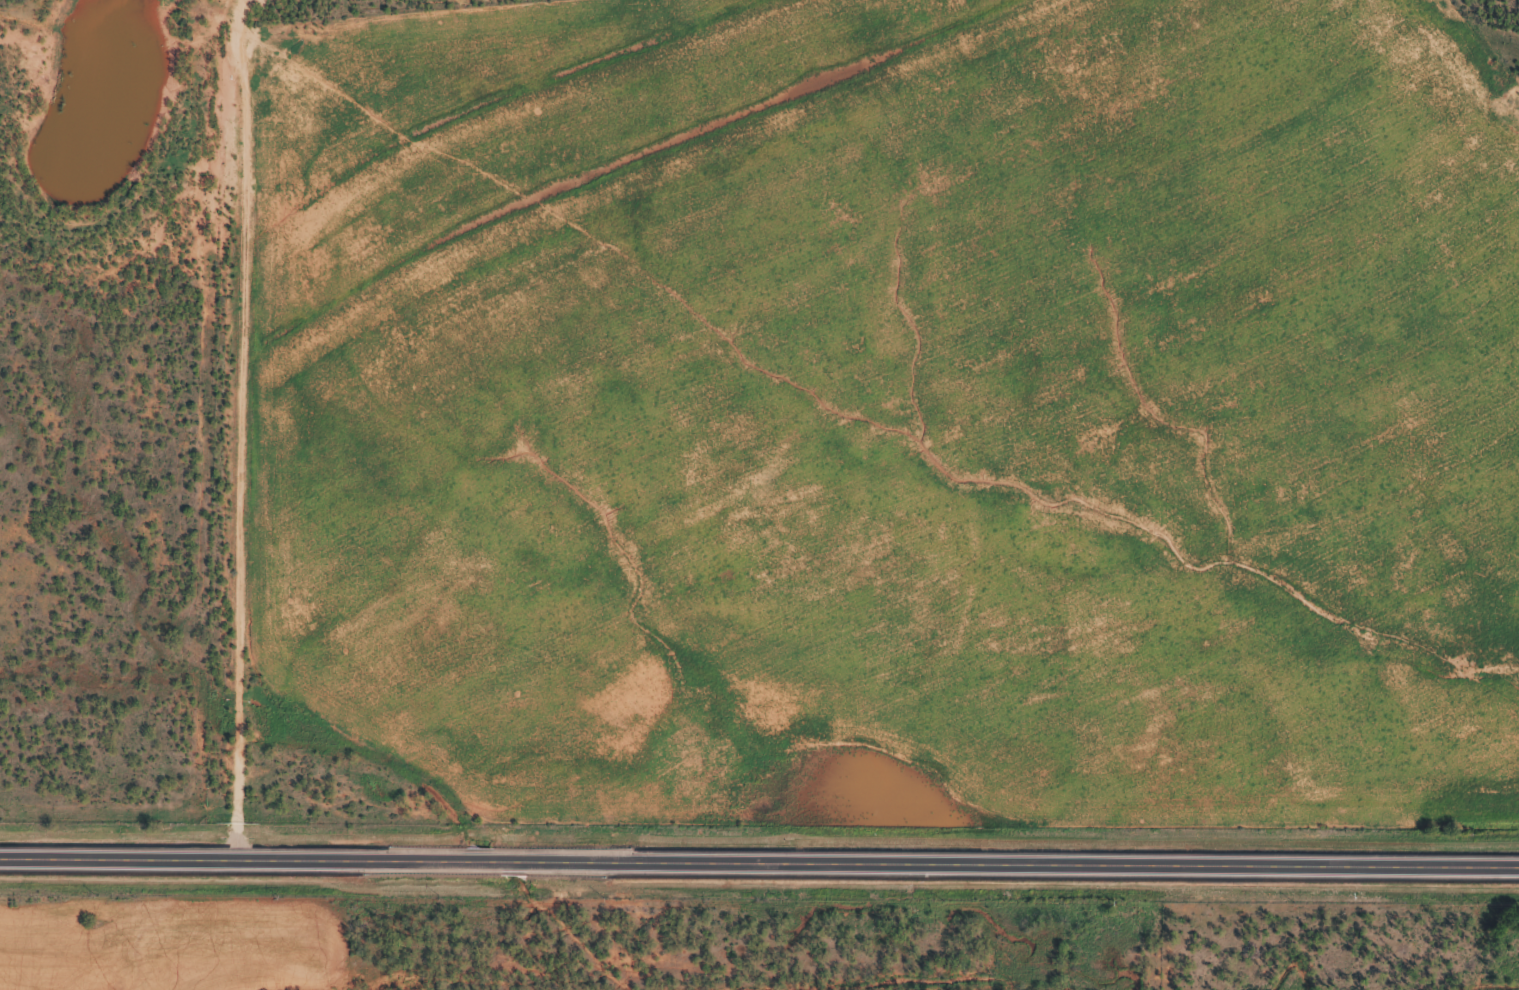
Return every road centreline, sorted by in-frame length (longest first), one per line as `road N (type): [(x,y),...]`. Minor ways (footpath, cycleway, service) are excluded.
road 1 (primary): [(1518,876),(0,866)]

